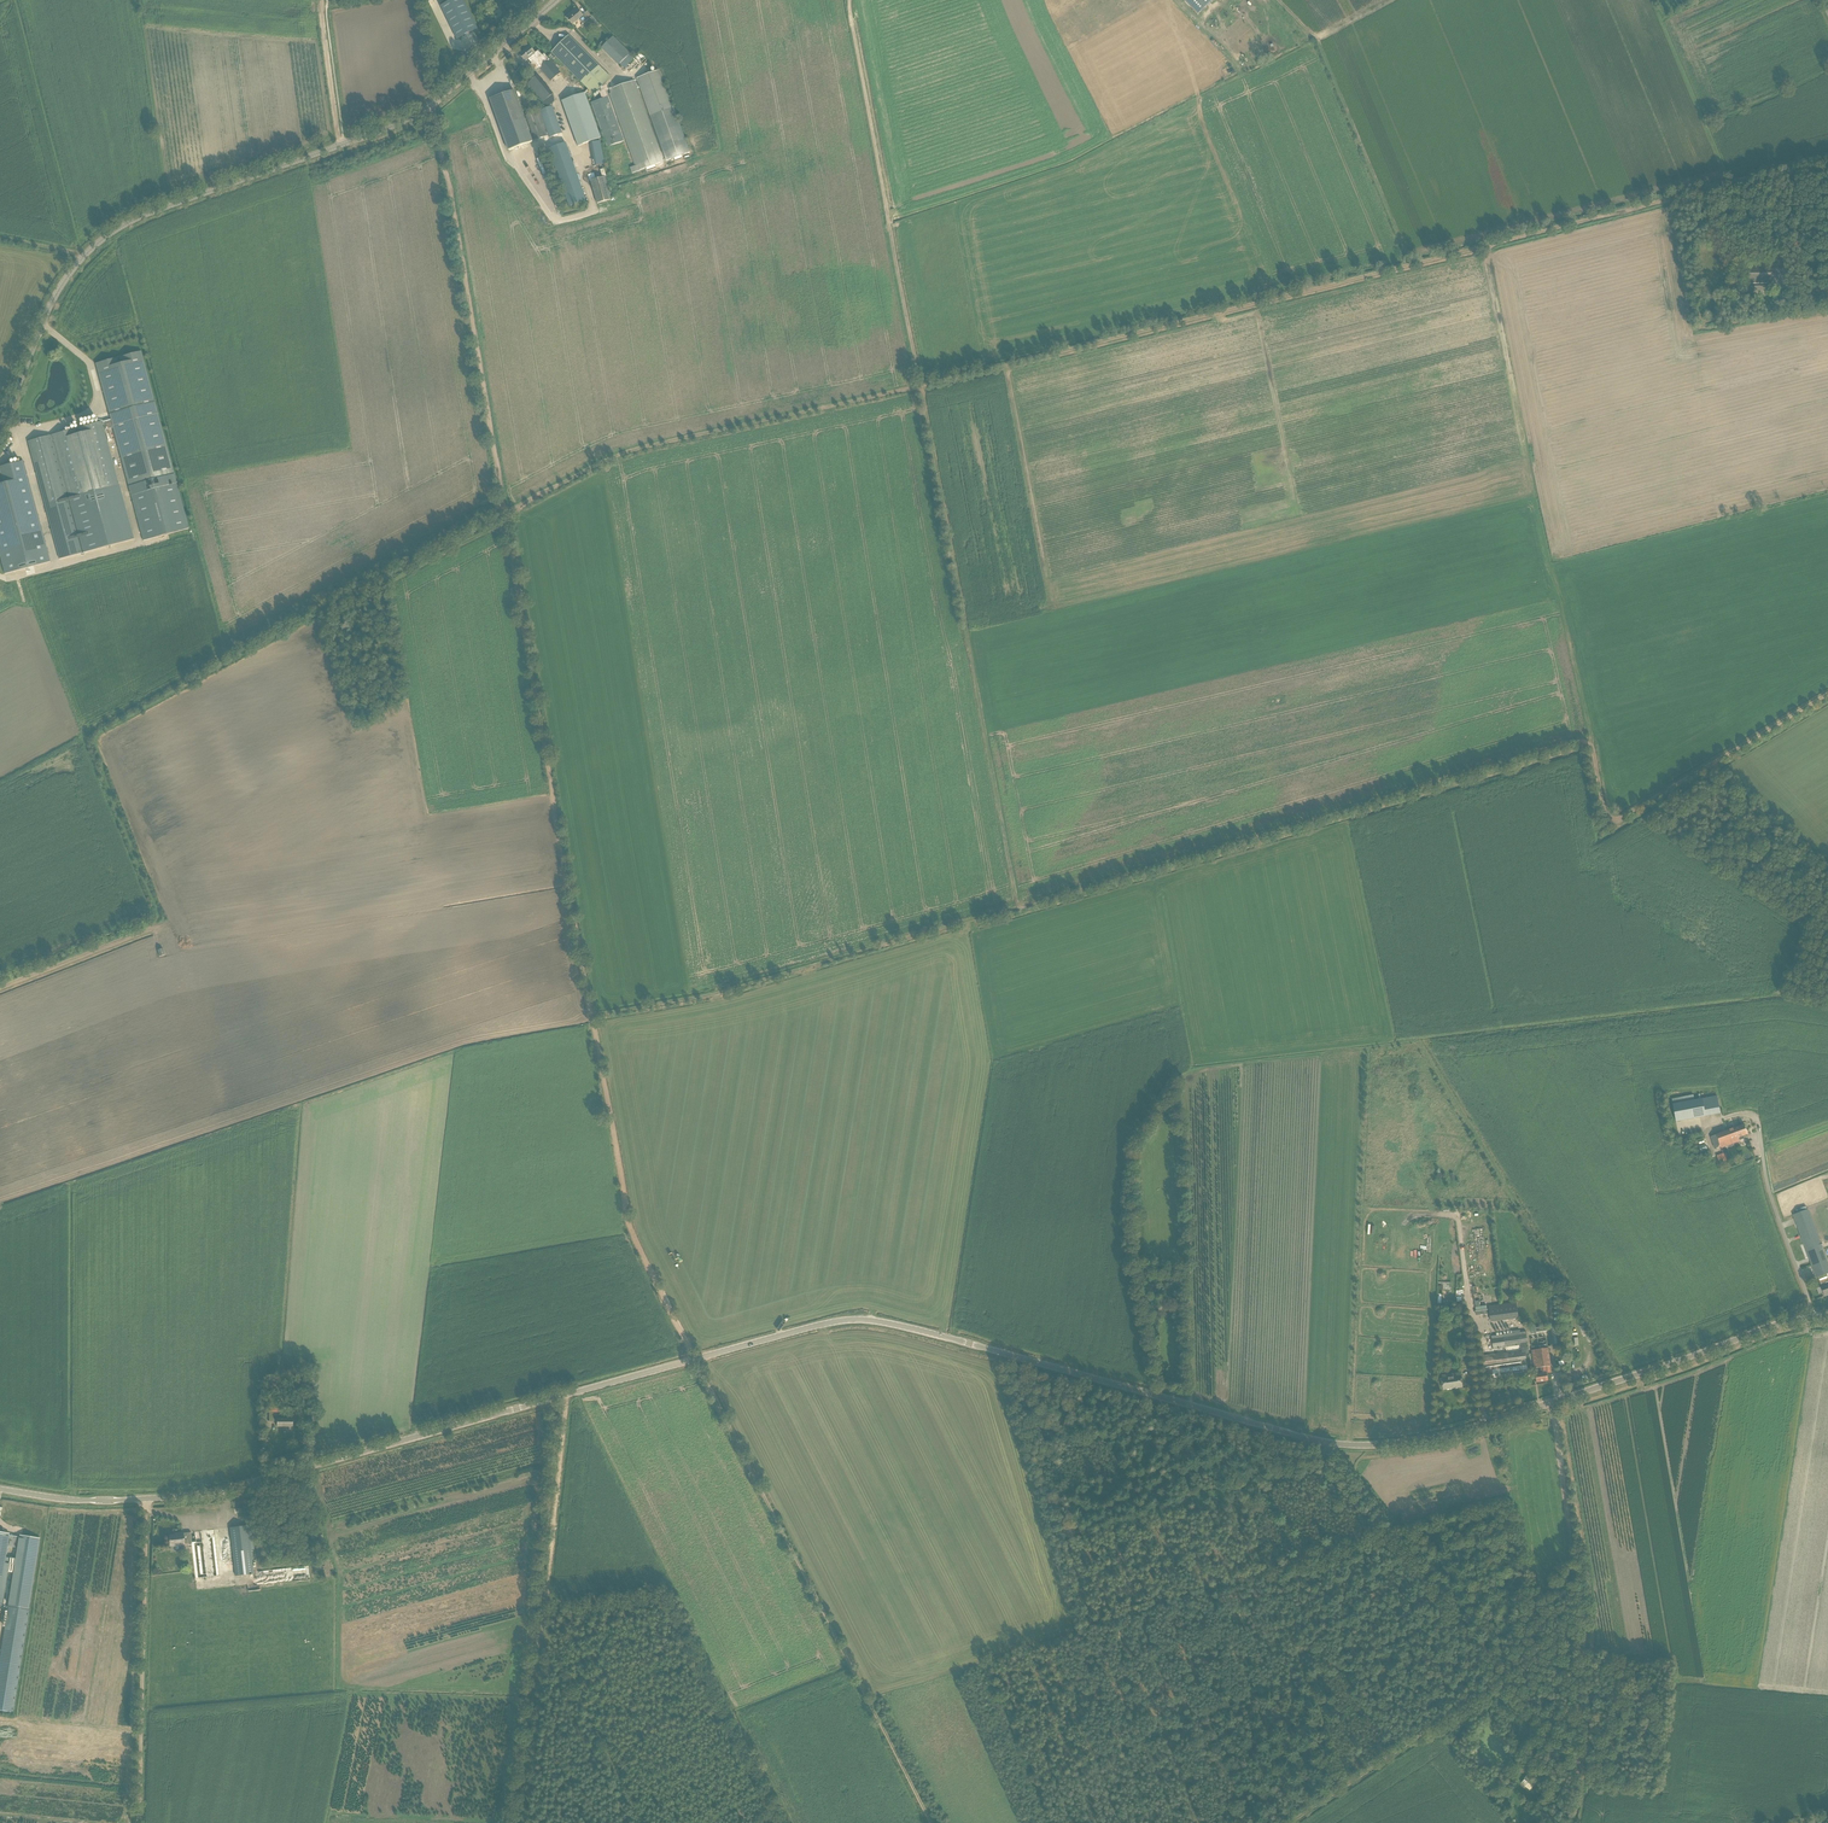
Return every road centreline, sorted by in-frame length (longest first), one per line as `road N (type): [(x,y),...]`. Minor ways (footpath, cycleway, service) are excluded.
road 1 (track): [(591,1016),(721,993),(1588,743),(1608,826),(1827,696)]
road 2 (tertiary): [(529,1405),(825,1323),(871,1320),(1302,1436),(1393,1443),(1608,1388),(1814,1315)]
road 3 (track): [(503,515),(626,452),(1775,177)]
road 4 (track): [(849,0),(1015,905)]
road 5 (track): [(693,1359),(629,1233),(503,515)]
road 6 (track): [(1588,743),(1429,0)]
road 7 (tertiary): [(0,423),(63,283),(107,235),(149,211),(406,119),(449,94),(556,0)]
road 8 (tertiary): [(529,1405),(193,1491),(101,1499),(0,1485)]
road 9 (track): [(693,1359),(929,1822)]
road 10 (track): [(1287,1822),(1586,1629)]
road 11 (track): [(136,1822),(142,1496)]
road 12 (track): [(1555,1402),(1586,1629)]
road 13 (track): [(641,1822),(543,1626)]
road 14 (track): [(520,1822),(543,1626)]
road 15 (track): [(1586,1629),(1578,1771),(1559,1822)]
road 16 (residential): [(1814,1315),(1779,1221),(1760,1133)]
road 17 (track): [(543,1626),(564,1441)]
road 18 (track): [(323,0),(337,147)]

